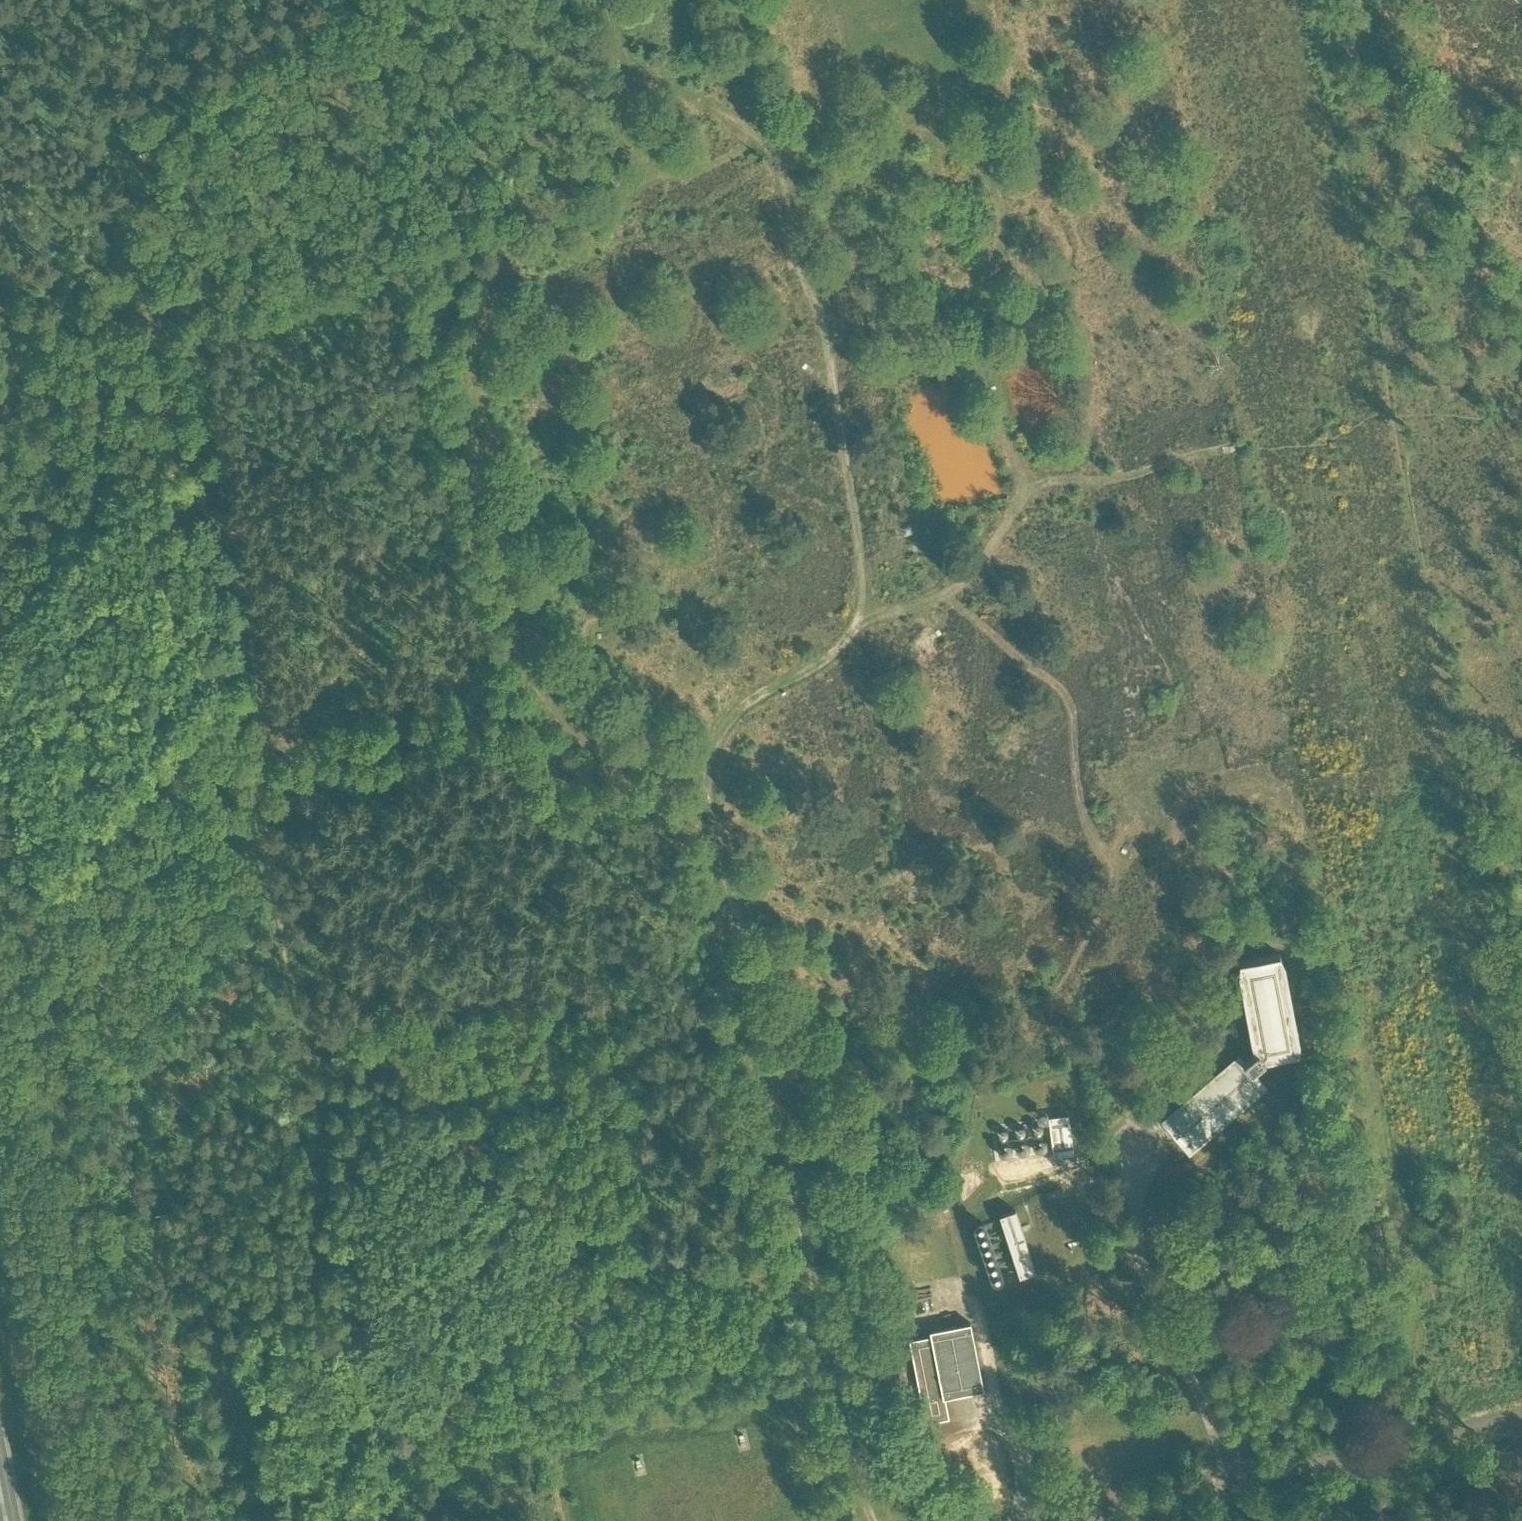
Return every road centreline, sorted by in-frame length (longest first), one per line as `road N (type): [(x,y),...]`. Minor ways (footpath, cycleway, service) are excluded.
road 1 (track): [(879,1520),(811,1280),(702,767),(722,718),(818,663),(858,618),(857,524),(832,377),(769,150),(625,57),(609,0)]
road 2 (unclassified): [(1062,1520),(1521,1415)]
road 3 (track): [(858,618),(946,594),(1026,495),(1114,482),(1186,457)]

